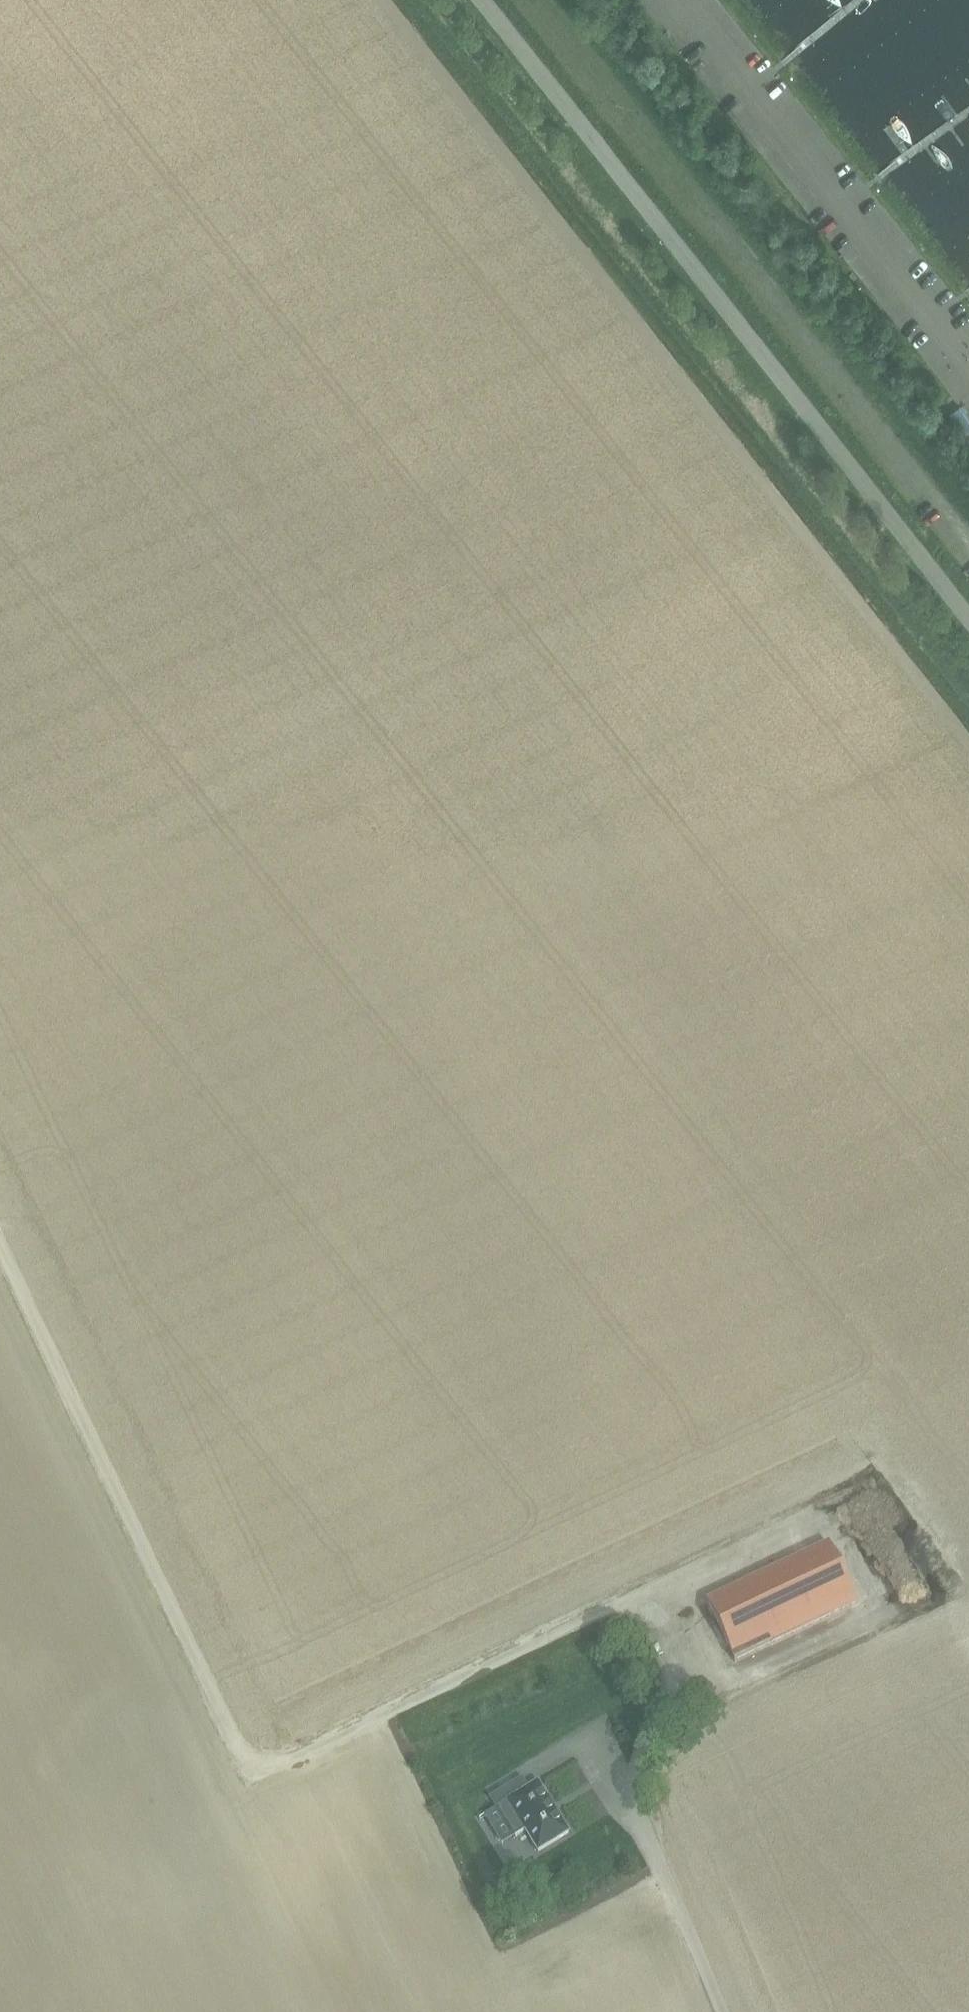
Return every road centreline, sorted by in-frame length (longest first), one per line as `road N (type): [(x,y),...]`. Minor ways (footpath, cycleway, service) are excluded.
road 1 (track): [(806,1517),(291,1760),(252,1760),(228,1728),(0,1250)]
road 2 (unclassified): [(968,621),(480,0)]
road 3 (unclassified): [(619,1787),(663,1866),(724,2011)]

